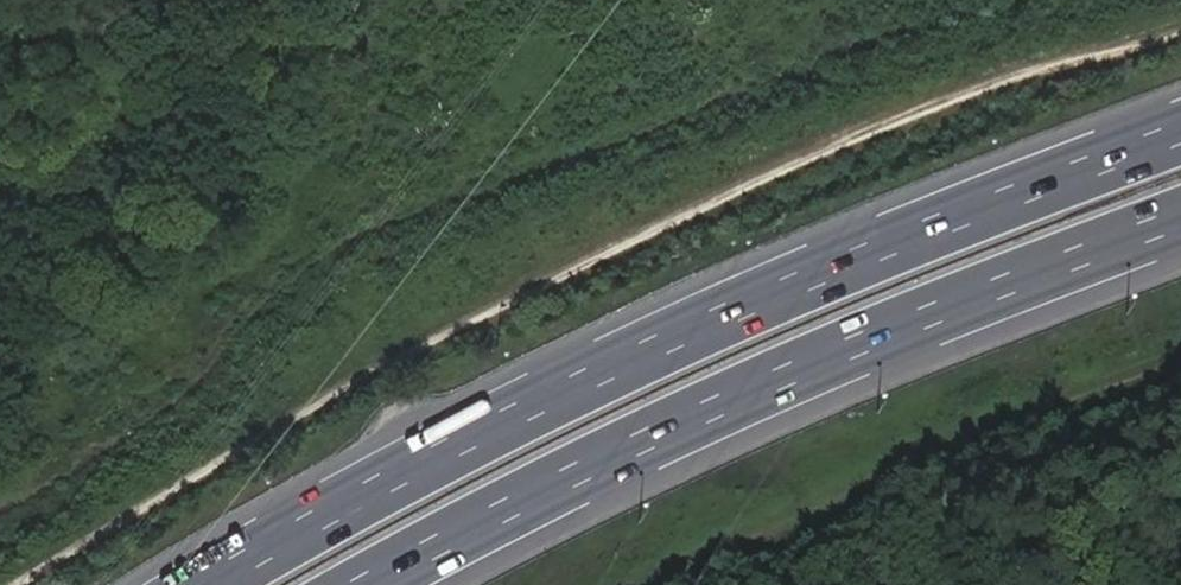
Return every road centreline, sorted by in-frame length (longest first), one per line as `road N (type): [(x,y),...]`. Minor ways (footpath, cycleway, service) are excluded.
road 1 (trunk): [(1180,132),(606,369),(382,481),(204,584)]
road 2 (trunk): [(364,584),(661,430),(1180,224)]

